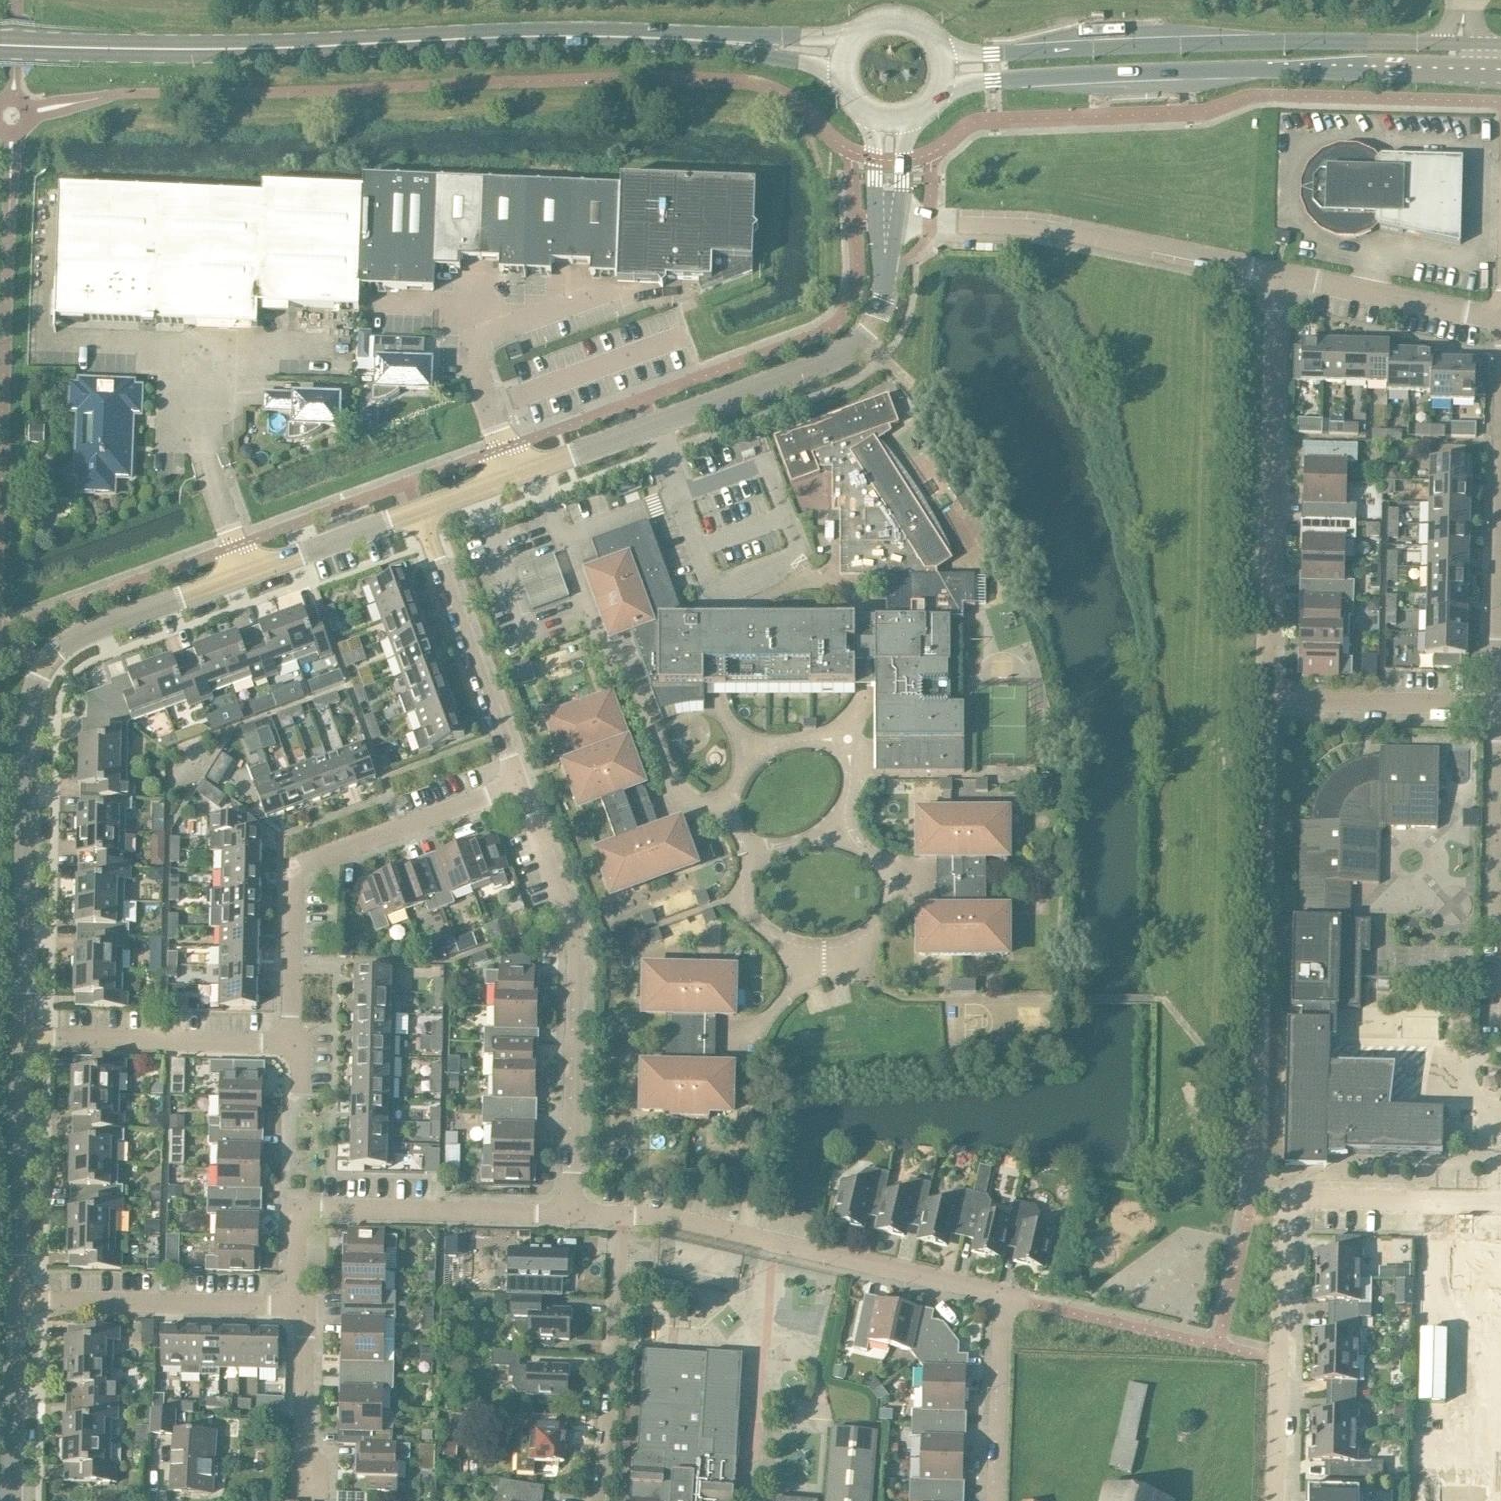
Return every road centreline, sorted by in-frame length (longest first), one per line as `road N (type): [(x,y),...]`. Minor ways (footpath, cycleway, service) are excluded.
road 1 (tertiary): [(21,1035),(32,690),(43,667),(79,635),(418,512)]
road 2 (secondary): [(0,44),(560,36),(735,44)]
road 3 (residential): [(1495,704),(1266,699),(1276,274)]
road 4 (residential): [(572,1214),(659,1218),(1004,1294),(997,1500)]
road 5 (secondary): [(1500,46),(1263,41),(944,54)]
road 6 (secondary): [(945,81),(1500,70)]
road 7 (residential): [(1278,1500),(1281,1198),(1500,1201)]
road 8 (tertiary): [(515,474),(833,360),(874,325),(886,281),(885,221)]
road 9 (residential): [(572,1214),(581,944),(521,787)]
road 10 (residential): [(289,1042),(295,867),(521,787)]
road 11 (residential): [(1276,274),(1037,222),(885,221)]
road 12 (residential): [(298,1308),(297,1208),(572,1214)]
road 13 (residential): [(521,787),(418,512)]
road 14 (residential): [(17,1301),(298,1308)]
road 15 (residential): [(289,1042),(21,1035)]
road 16 (residential): [(597,1500),(609,1433),(621,1235)]
road 17 (tertiary): [(17,1301),(21,1035)]
road 18 (residential): [(1500,454),(1495,704)]
road 19 (residential): [(1500,320),(1276,274)]
road 20 (residential): [(1495,704),(1492,913),(1500,925)]
road 21 (residential): [(322,1498),(299,1481),(306,1341),(298,1308)]
road 22 (tertiary): [(11,1500),(17,1301)]
road 23 (unclassified): [(515,474),(459,306)]
road 24 (secondary): [(944,54),(909,18),(874,19),(847,40)]

